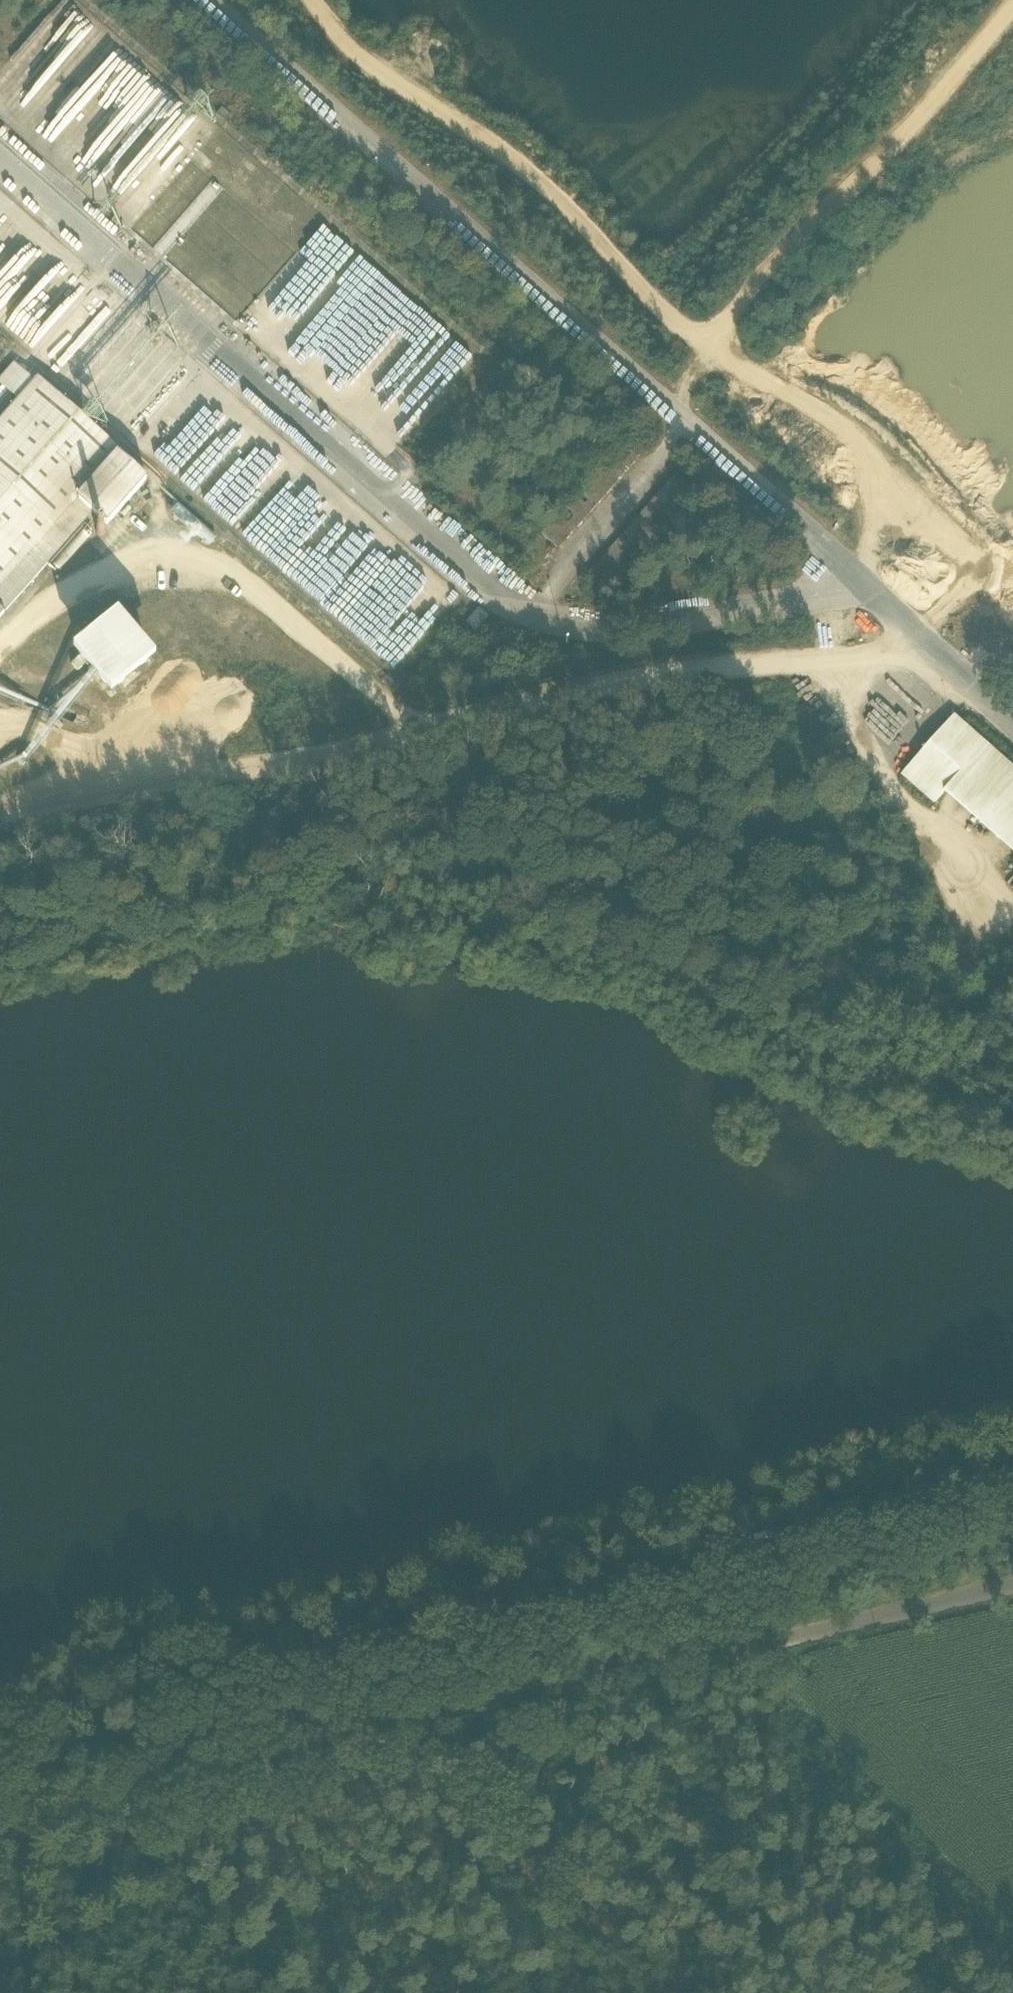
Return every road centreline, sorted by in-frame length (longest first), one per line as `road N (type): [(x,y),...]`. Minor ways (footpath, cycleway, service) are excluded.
road 1 (unclassified): [(1012,1585),(0,1834)]
road 2 (track): [(644,390),(1012,4)]

